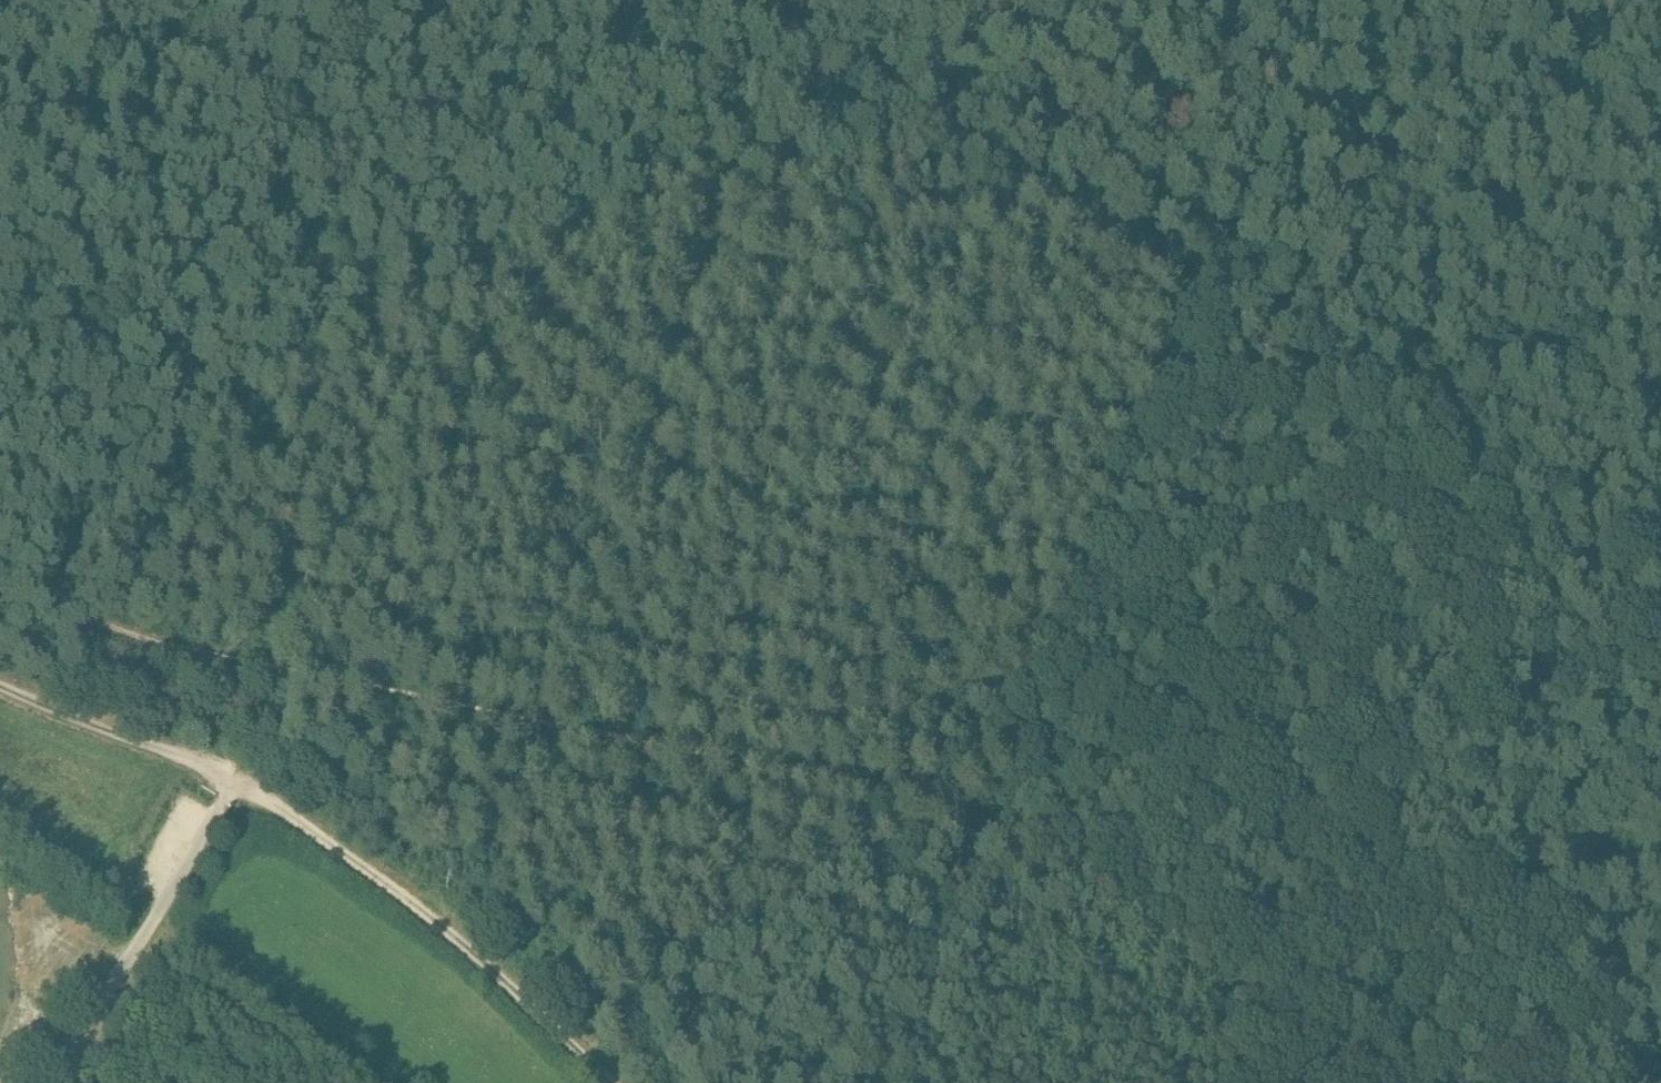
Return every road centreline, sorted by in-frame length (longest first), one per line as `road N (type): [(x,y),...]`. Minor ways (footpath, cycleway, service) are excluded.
road 1 (track): [(0,570),(144,635),(269,670),(867,791),(994,824),(1136,912),(1358,1082)]
road 2 (track): [(994,824),(1326,0)]
road 3 (track): [(611,1082),(495,970),(285,811),(173,753),(0,685)]
road 4 (unclassified): [(52,1082),(239,783)]

